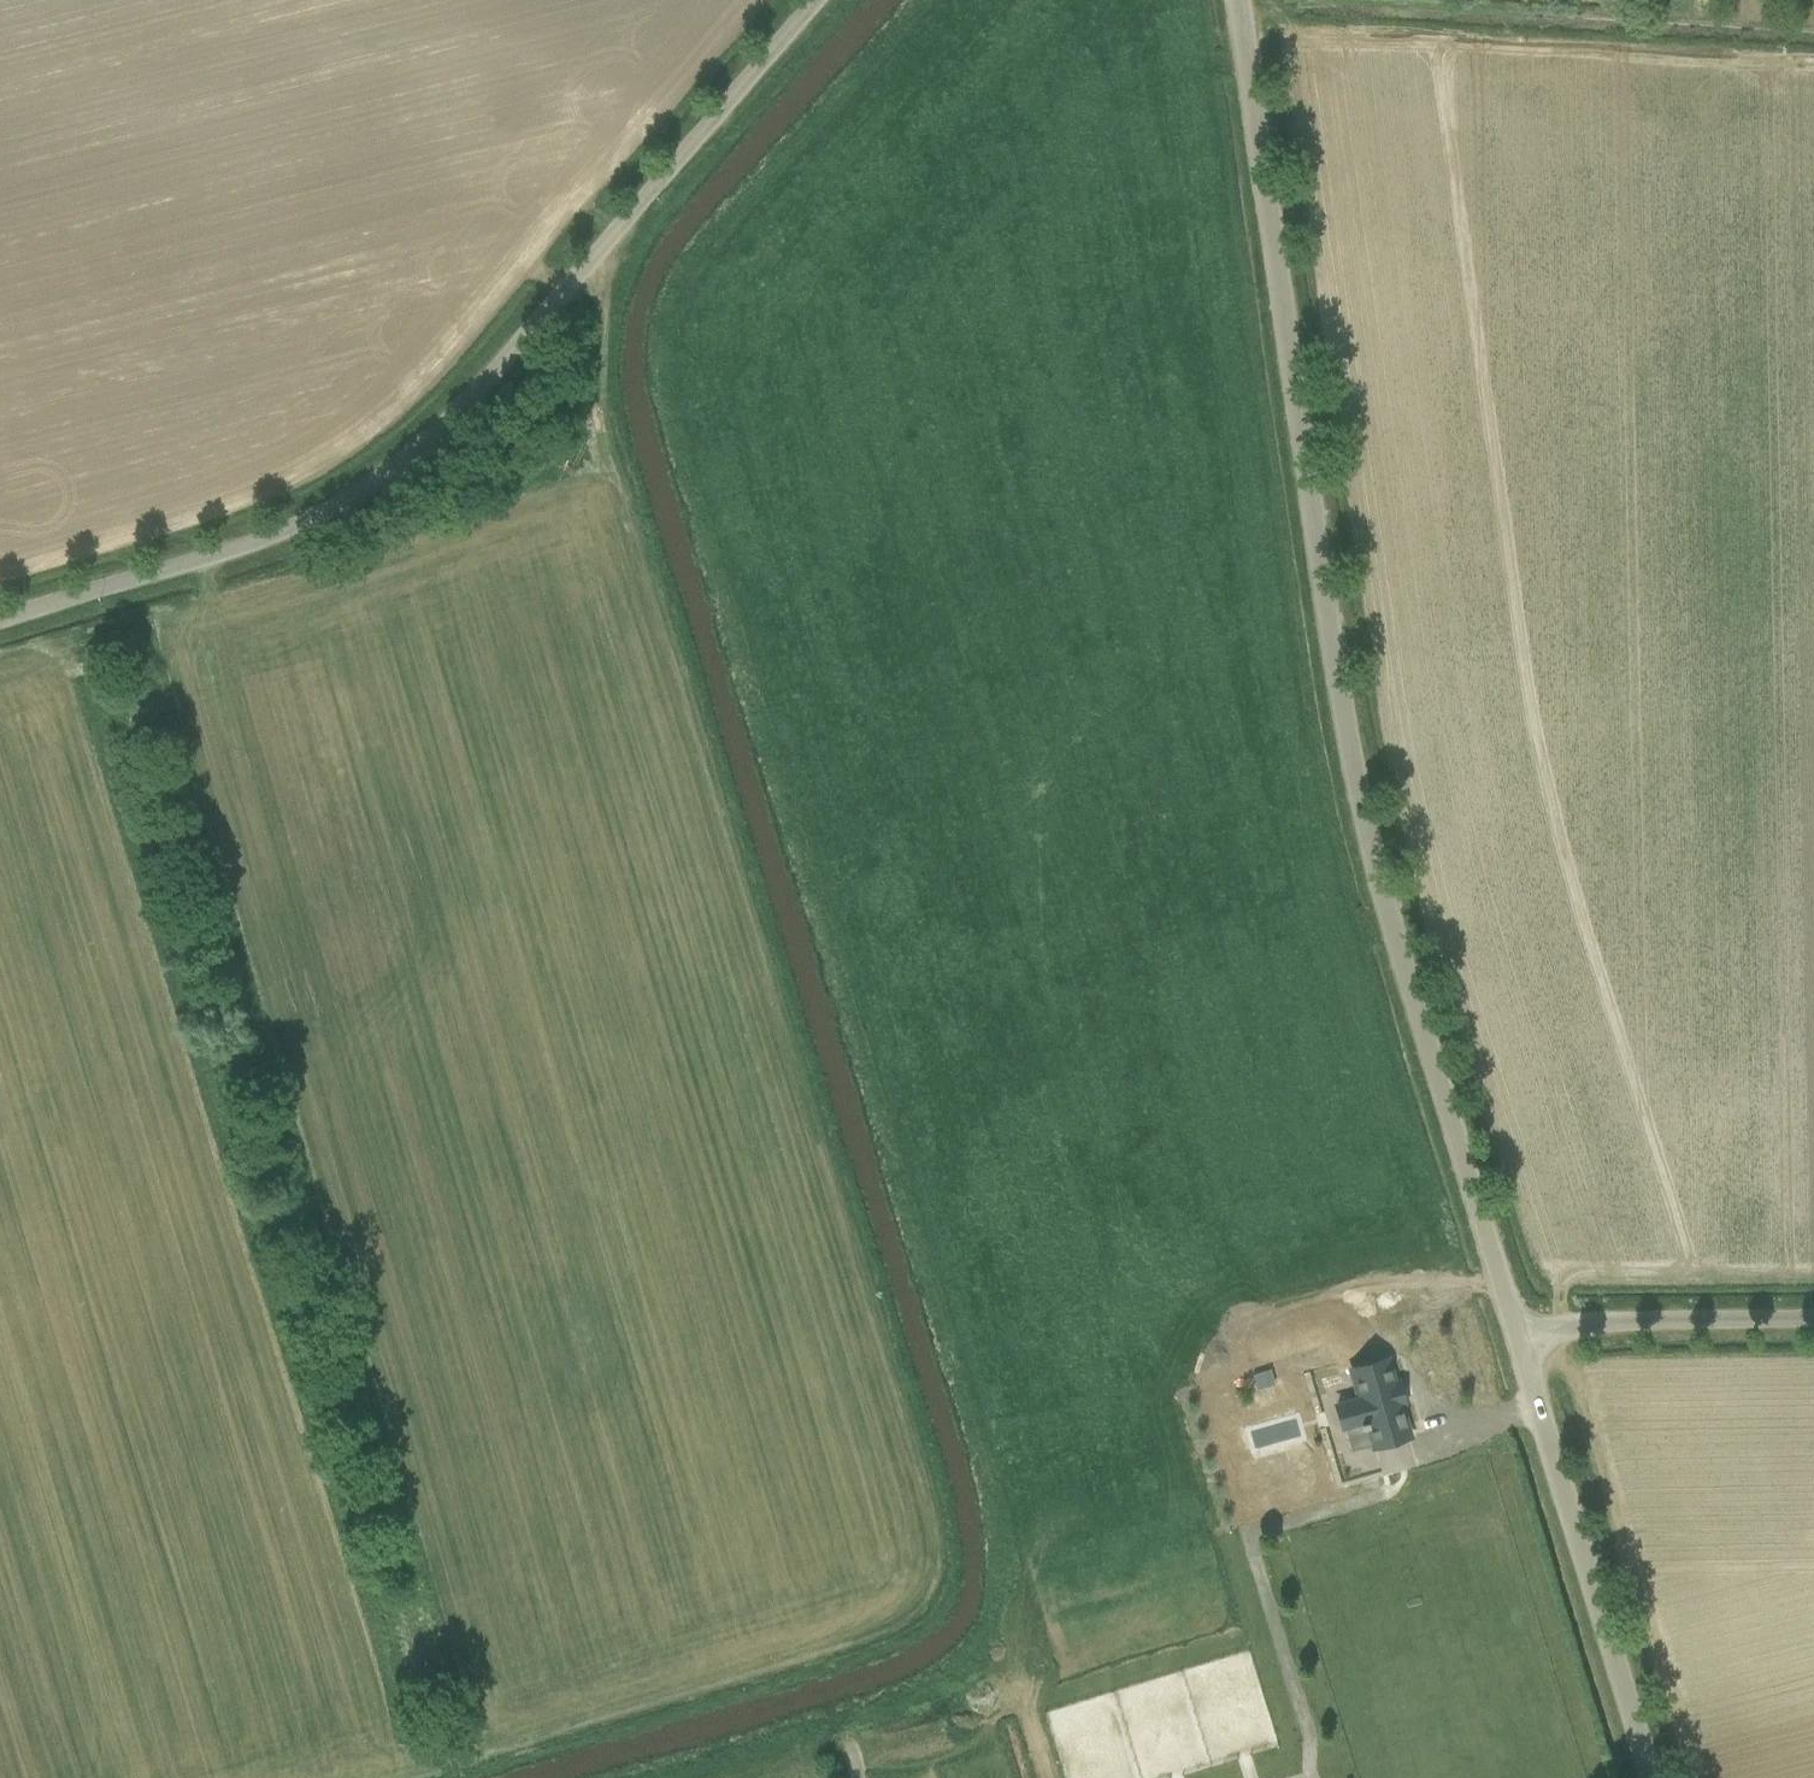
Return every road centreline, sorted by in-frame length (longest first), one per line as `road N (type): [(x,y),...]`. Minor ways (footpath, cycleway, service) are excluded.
road 1 (unclassified): [(1514,1333),(1386,921),(1344,739),(1245,0)]
road 2 (unclassified): [(0,623),(321,528),(460,430),(825,0)]
road 3 (unclassified): [(1658,1777),(1514,1333)]
road 4 (unclassified): [(1514,1333),(1813,1321)]

